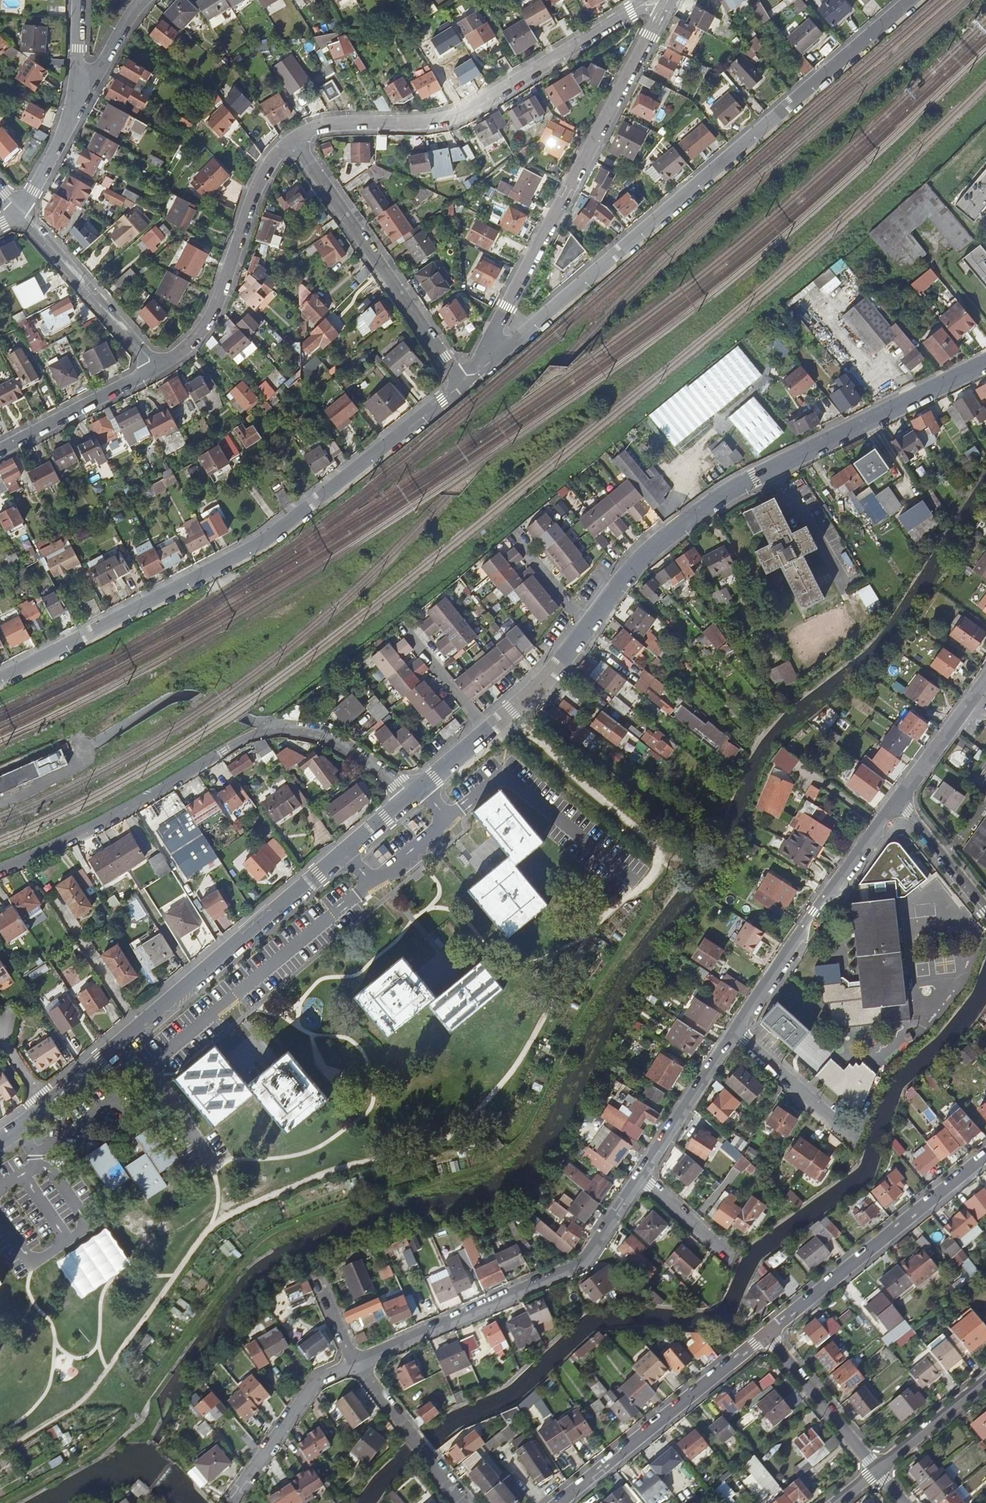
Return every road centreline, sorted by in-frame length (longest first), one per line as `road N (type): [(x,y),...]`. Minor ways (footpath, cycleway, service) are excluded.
road 1 (residential): [(353,1361),(581,1262),(895,803)]
road 2 (unclassified): [(0,679),(262,543),(464,381)]
road 3 (unclassified): [(497,353),(912,0)]
road 4 (residential): [(0,1137),(103,1060),(412,795)]
road 5 (residential): [(594,621),(627,573),(716,501),(985,363)]
road 6 (unclassified): [(0,871),(101,825),(239,743),(278,731),(316,734),(345,748),(412,795)]
road 7 (unclassified): [(497,353),(498,326),(665,7)]
road 8 (unclassified): [(294,138),(329,125),(456,116),(640,6)]
road 9 (unclassified): [(294,138),(464,381)]
road 10 (residential): [(766,1335),(985,1154)]
road 11 (unclassified): [(156,369),(205,324),(256,192),(294,138)]
road 12 (residential): [(555,1502),(766,1335)]
road 13 (track): [(658,856),(523,725),(500,722)]
road 14 (unclassified): [(20,211),(156,369)]
road 15 (residential): [(230,1500),(315,1381),(353,1361)]
road 16 (residential): [(353,1361),(461,1502)]
road 17 (unclassified): [(0,450),(156,369)]
road 18 (residential): [(766,1335),(875,1471)]
road 19 (residential): [(895,803),(985,677)]
road 20 (residential): [(489,731),(537,690),(594,621)]
road 21 (residential): [(875,1471),(985,1381)]
road 22 (residential): [(985,912),(895,803)]
road 23 (residential): [(410,623),(489,731)]
road 24 (unclassified): [(76,107),(146,0)]

